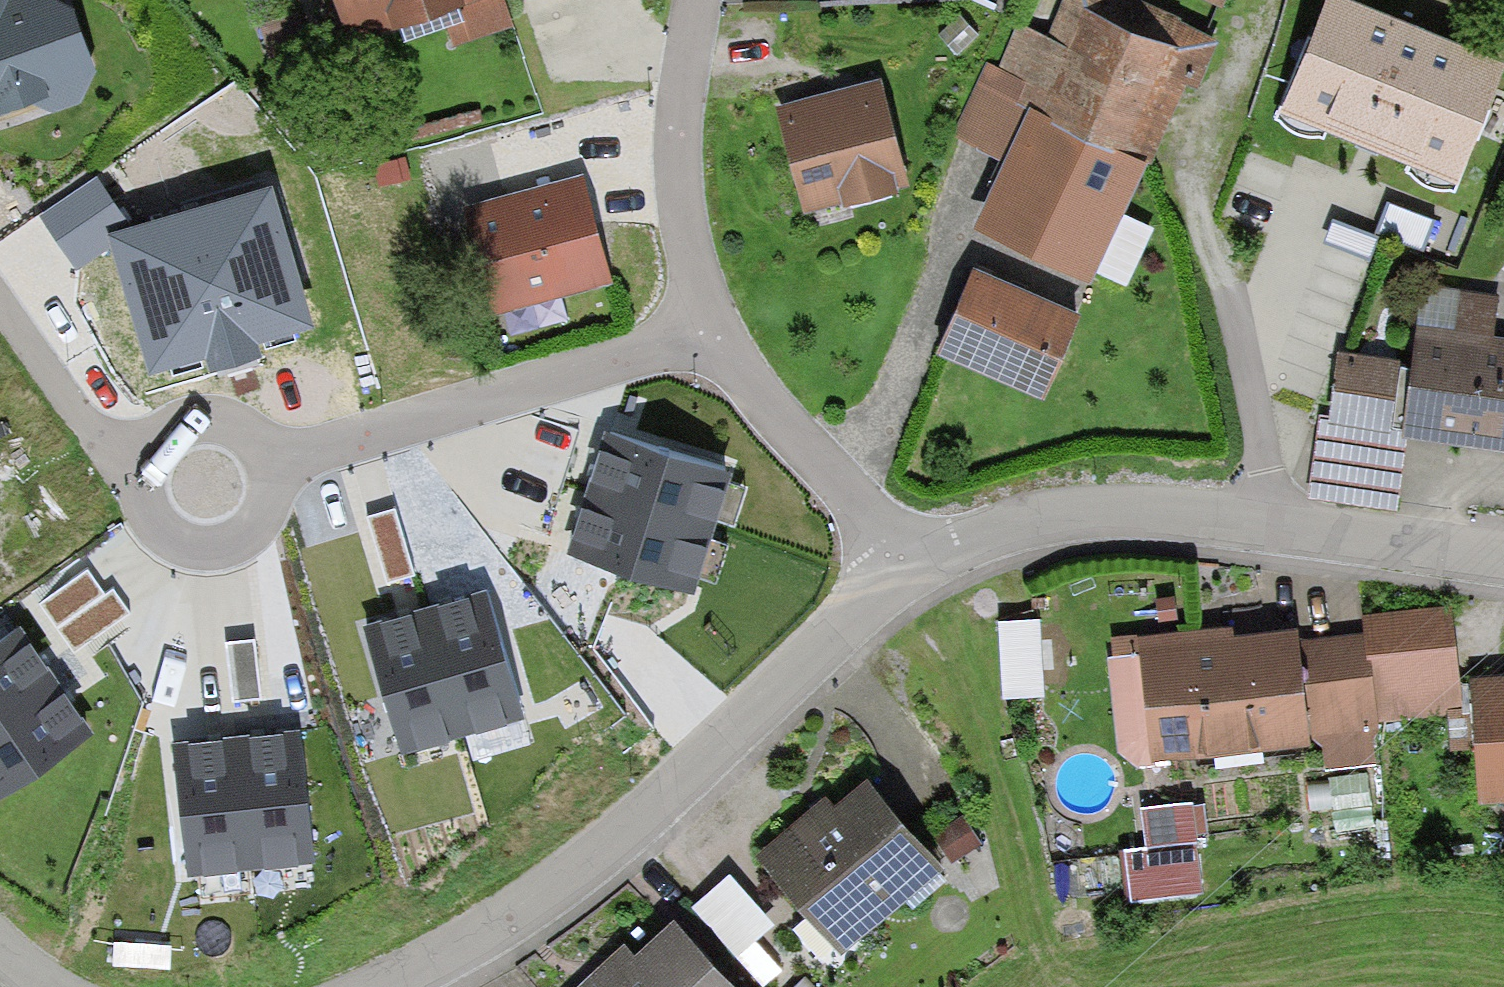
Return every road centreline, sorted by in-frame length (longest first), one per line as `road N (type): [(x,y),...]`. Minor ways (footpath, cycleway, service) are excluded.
road 1 (residential): [(376,986),(555,892),(924,549)]
road 2 (residential): [(924,549),(1082,499),(1170,496),(1324,533),(1503,560)]
road 3 (residential): [(709,328),(270,465)]
road 4 (residential): [(709,328),(692,268),(675,131),(698,0)]
road 5 (residential): [(924,549),(794,428),(709,328)]
road 6 (residential): [(143,453),(138,494),(146,516),(161,534),(199,550),(235,543),(262,518),(270,465)]
road 7 (residential): [(143,453),(104,443),(0,287)]
road 8 (residential): [(270,465),(252,434),(201,415),(167,426),(143,453)]

